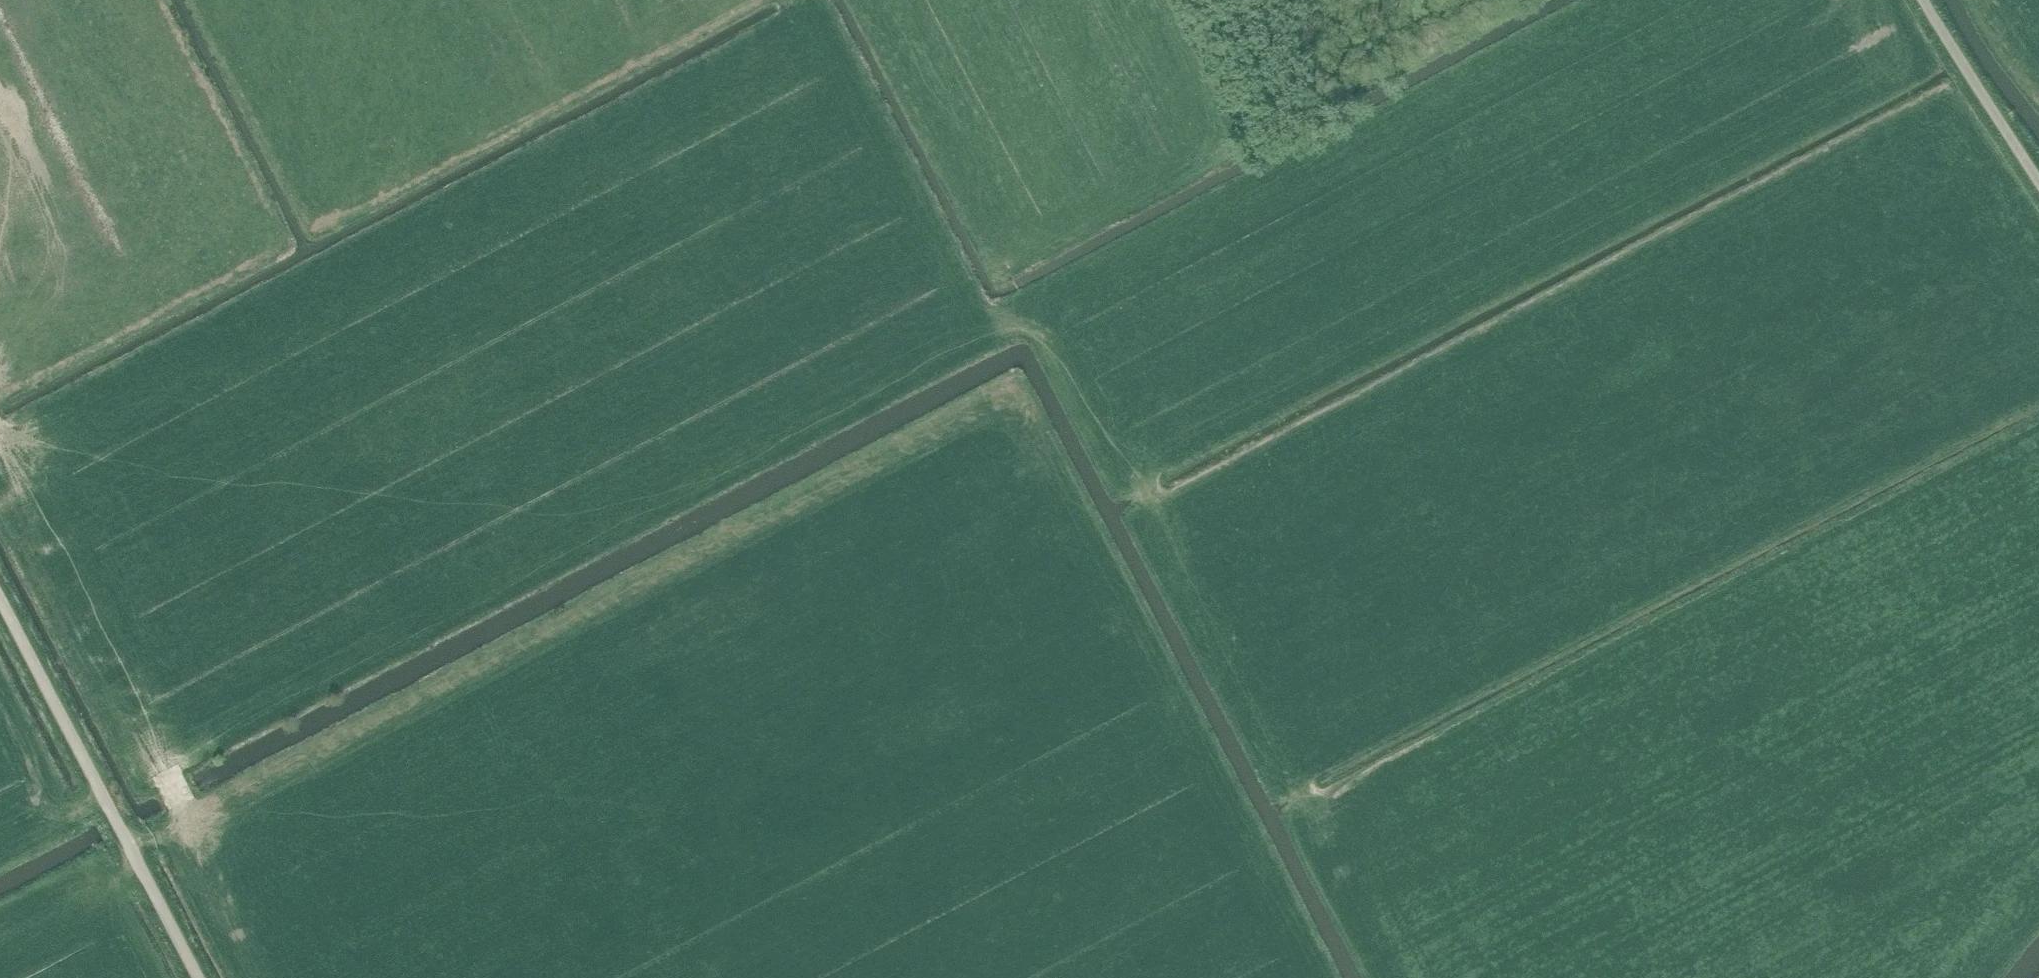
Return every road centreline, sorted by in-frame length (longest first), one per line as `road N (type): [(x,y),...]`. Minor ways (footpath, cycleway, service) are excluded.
road 1 (unclassified): [(200,977),(0,596)]
road 2 (unclassified): [(2038,182),(1922,0)]

